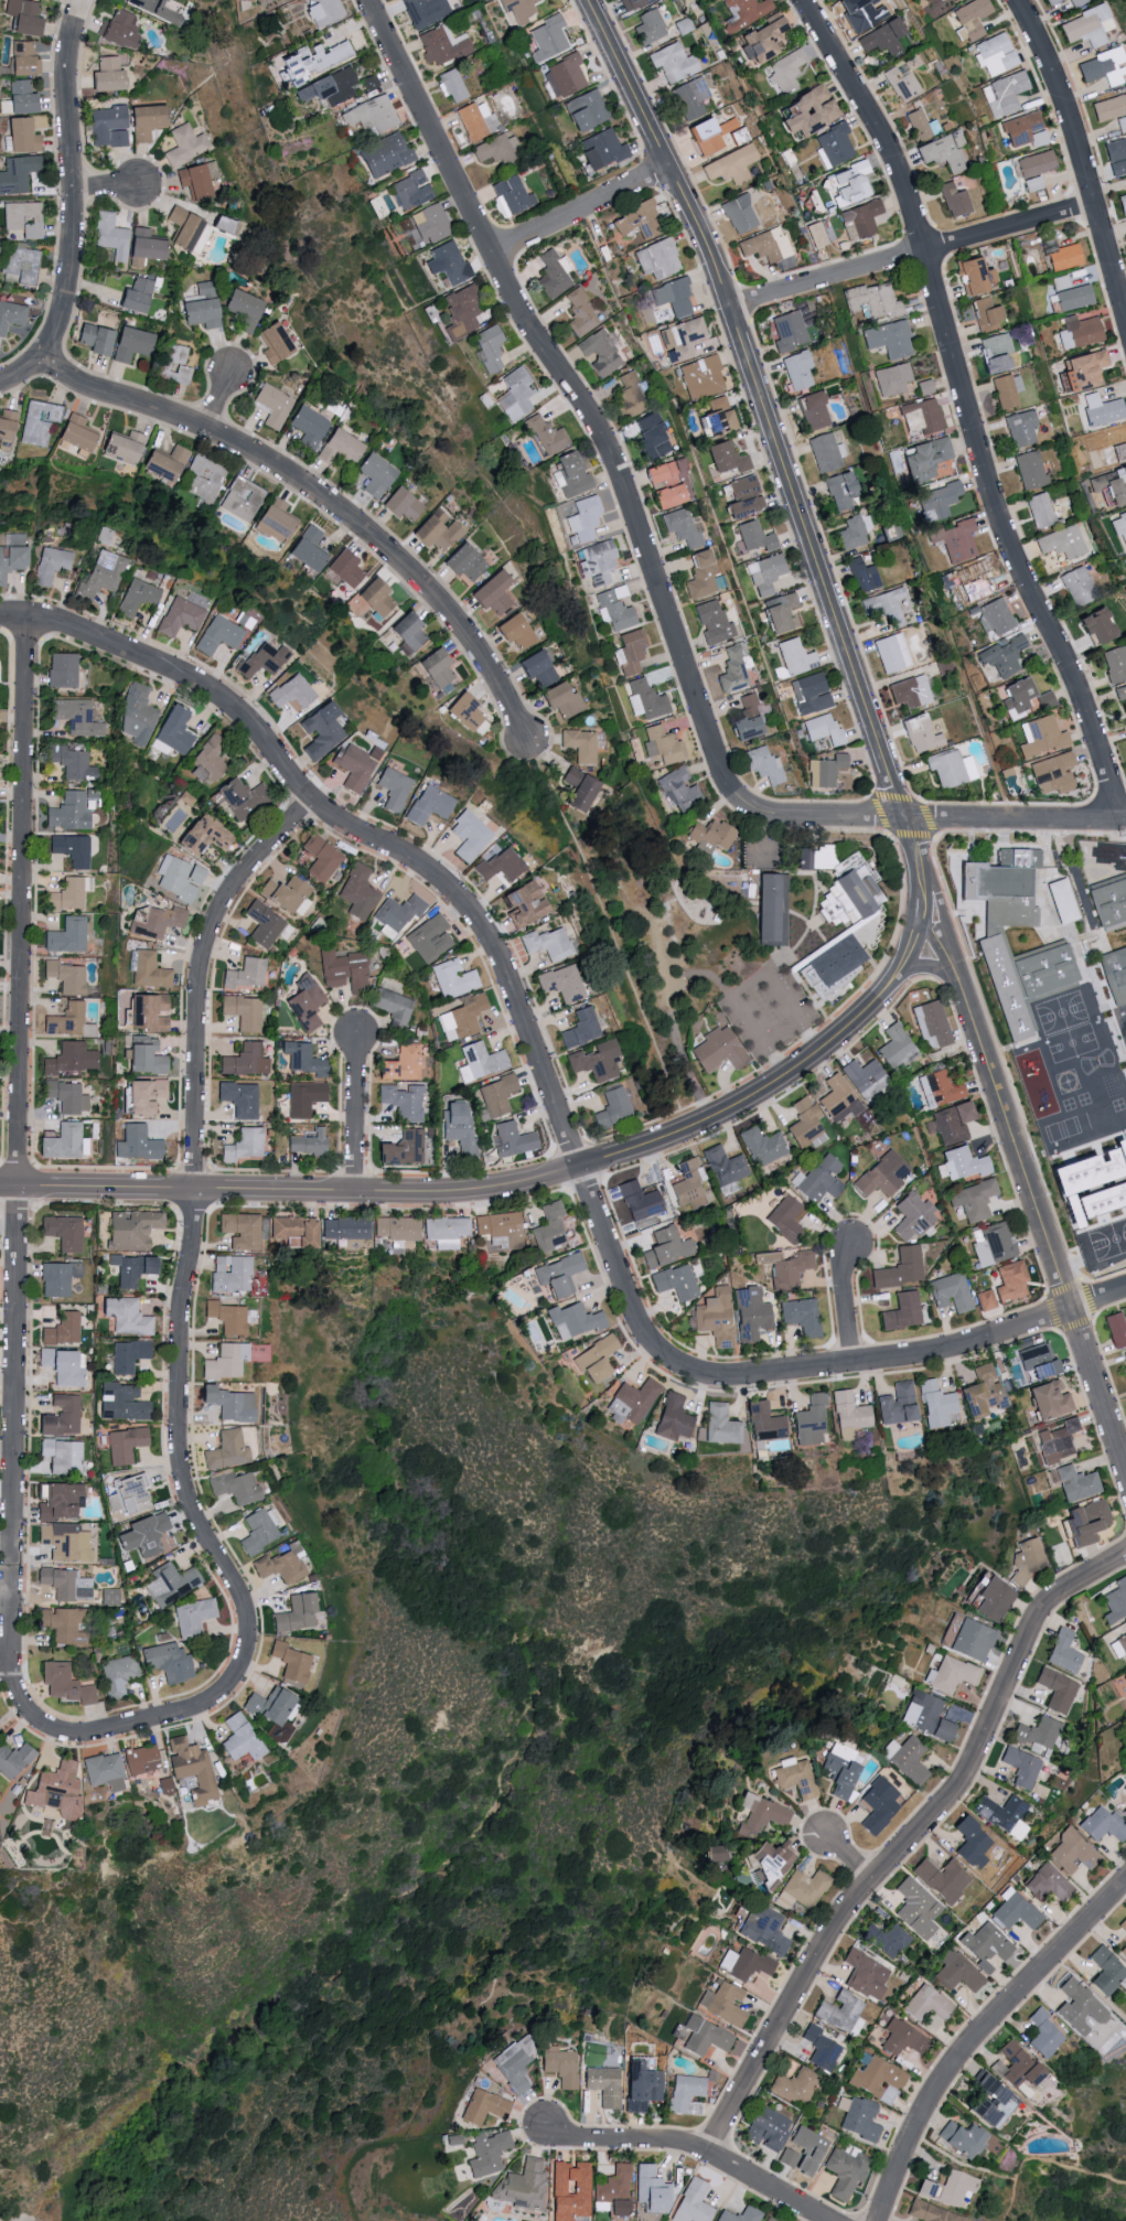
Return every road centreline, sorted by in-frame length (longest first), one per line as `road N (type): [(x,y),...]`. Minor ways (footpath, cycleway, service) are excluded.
road 1 (residential): [(12,1669),(15,1691),(41,1725),(67,1737),(199,1713),(230,1691),(246,1664),(253,1623),(194,1516),(181,1473),(181,1321),(194,1209),(201,981),(214,925),(313,801)]
road 2 (residential): [(12,1669),(28,619)]
road 3 (tertiary): [(0,1185),(435,1190),(518,1180),(707,1119),(755,1093),(841,1031),(900,969)]
road 4 (residential): [(746,806),(729,785),(611,451),(511,294),(368,0)]
road 5 (residential): [(1116,819),(1079,685),(999,525),(898,162),(803,0)]
road 6 (tertiary): [(902,817),(718,273),(587,0)]
road 7 (residential): [(0,620),(57,623),(219,696),(253,723),(313,801),(443,883),(495,944),(577,1166)]
road 8 (residential): [(703,2155),(848,1912),(961,1790),(1053,1599),(1125,1561)]
road 9 (residential): [(577,1166),(637,1326),(674,1366),(697,1377),(920,1354),(1125,1291)]
road 10 (residential): [(525,740),(502,683),(459,624),(312,491),(205,427),(75,380),(46,354)]
road 11 (residential): [(1125,1470),(956,977)]
road 12 (residential): [(876,2220),(946,2077),(1125,1887)]
road 13 (residential): [(729,305),(1095,202)]
road 14 (residential): [(46,354),(75,272),(67,81),(86,0)]
road 15 (residential): [(1125,313),(1077,128),(1017,0)]
road 16 (residential): [(545,2124),(575,2137),(688,2148),(822,2220)]
road 17 (residential): [(902,817),(1125,820)]
road 18 (residential): [(707,1119),(683,1067),(656,929)]
road 19 (residential): [(491,253),(668,167)]
road 20 (residential): [(746,806),(785,816),(902,817)]
road 21 (residential): [(354,1189),(357,1036)]
road 22 (residential): [(850,1363),(843,1267),(852,1243)]

